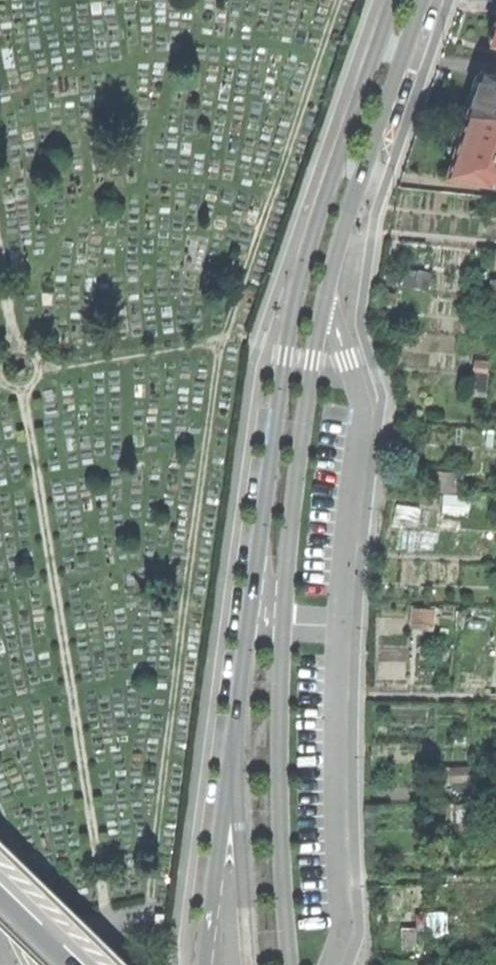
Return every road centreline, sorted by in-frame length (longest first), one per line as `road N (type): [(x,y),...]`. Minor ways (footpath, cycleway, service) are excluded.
road 1 (secondary): [(395,0),(305,271),(231,743),(209,964)]
road 2 (secondary): [(289,964),(281,760),(313,361),(366,161),(424,0)]

